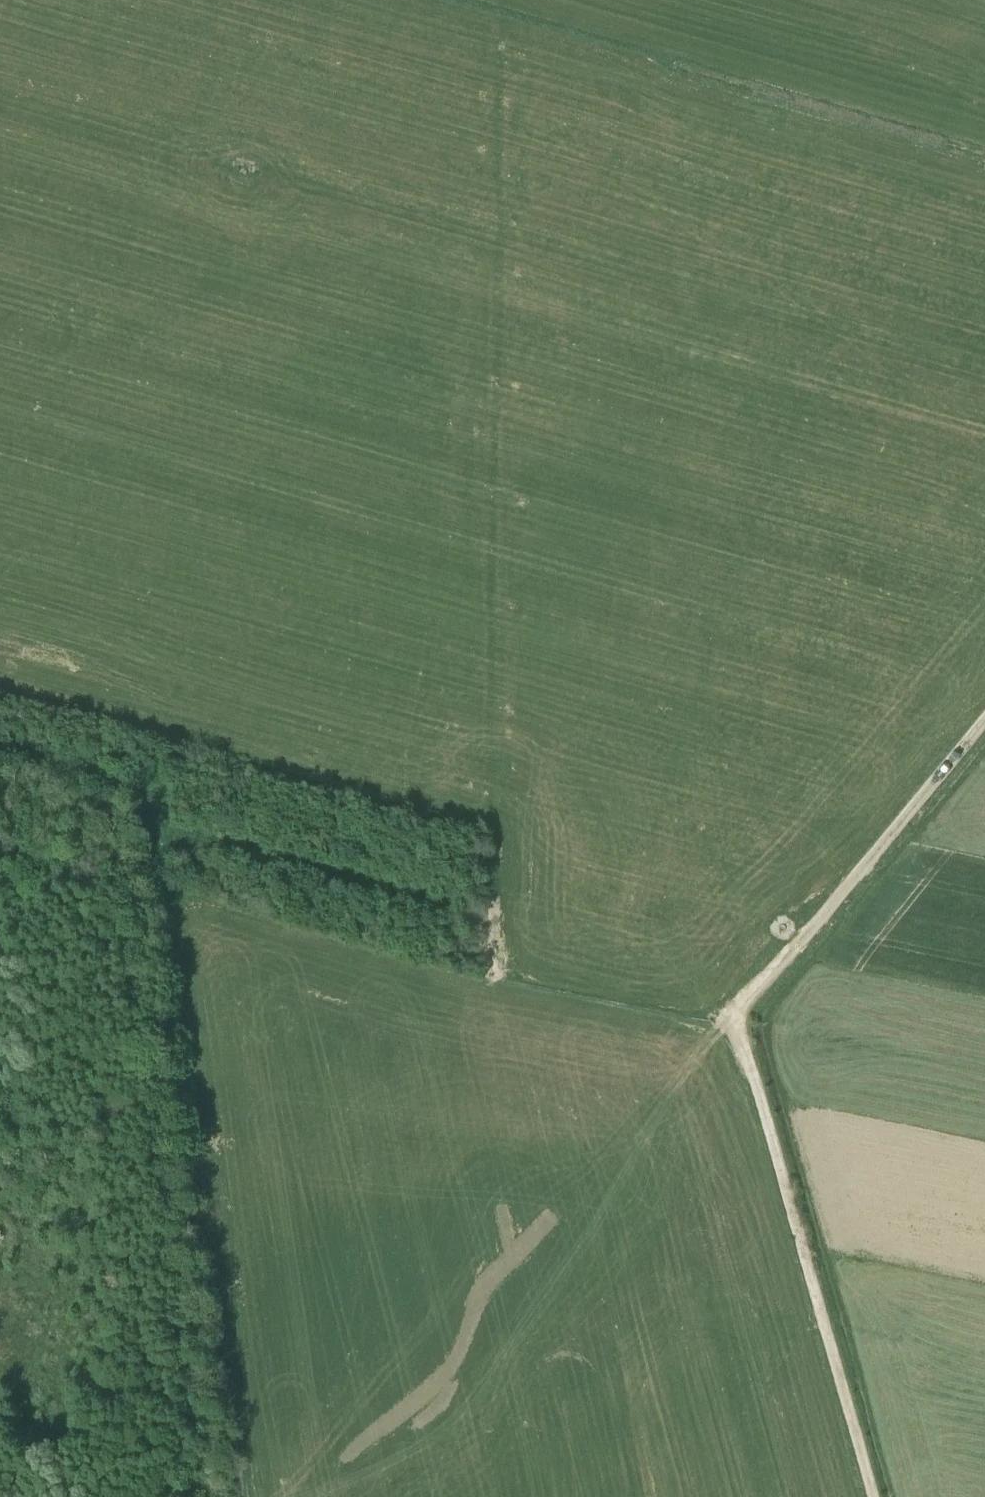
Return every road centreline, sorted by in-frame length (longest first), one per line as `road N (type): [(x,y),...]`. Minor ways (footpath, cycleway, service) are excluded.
road 1 (track): [(984,722),(742,1016),(283,1496)]
road 2 (track): [(742,1016),(741,1040),(871,1496)]

